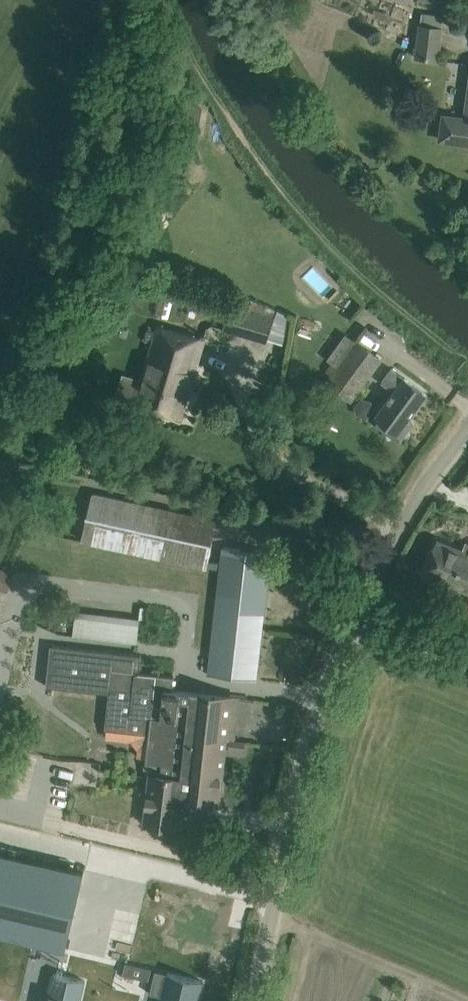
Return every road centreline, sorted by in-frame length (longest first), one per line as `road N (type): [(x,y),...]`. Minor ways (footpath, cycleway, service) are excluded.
road 1 (unclassified): [(249,1000),(314,721),(369,578),(467,422)]

